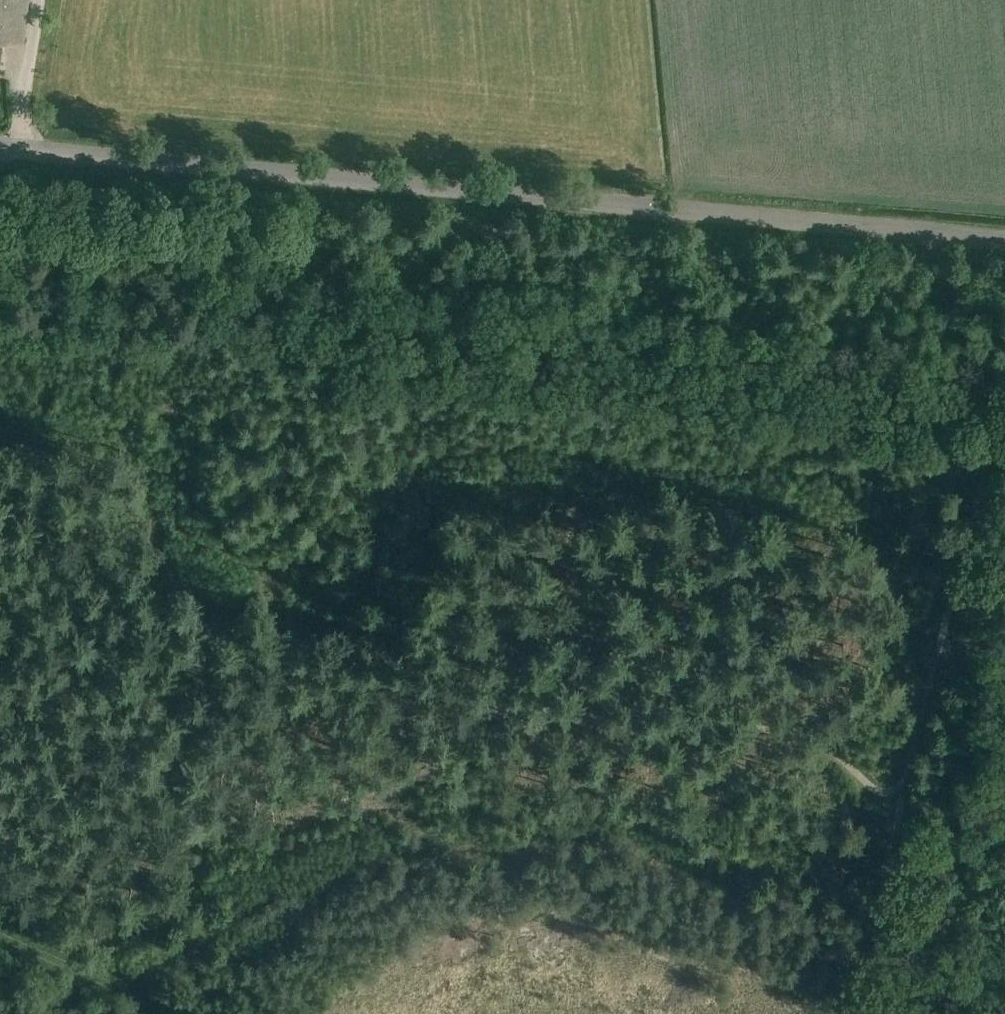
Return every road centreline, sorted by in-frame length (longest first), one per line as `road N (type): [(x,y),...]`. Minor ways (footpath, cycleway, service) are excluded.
road 1 (tertiary): [(1004,239),(0,144)]
road 2 (track): [(905,780),(846,1013)]
road 3 (track): [(180,1013),(0,940)]

